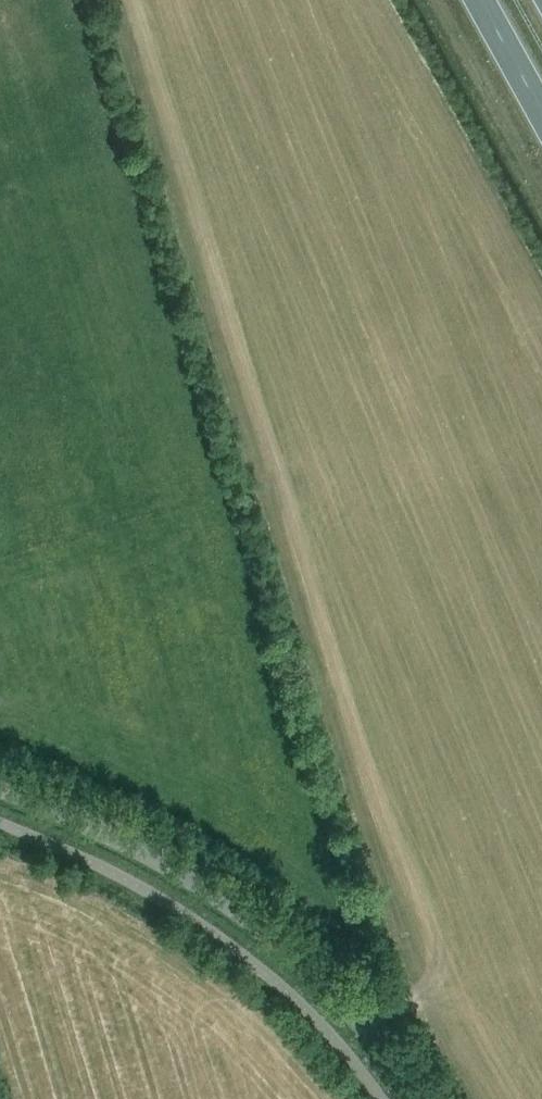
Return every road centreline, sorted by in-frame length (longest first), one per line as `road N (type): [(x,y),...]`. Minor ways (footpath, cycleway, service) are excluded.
road 1 (tertiary): [(425,1098),(332,986),(253,918),(120,836),(0,785)]
road 2 (trunk): [(473,0),(541,124)]

